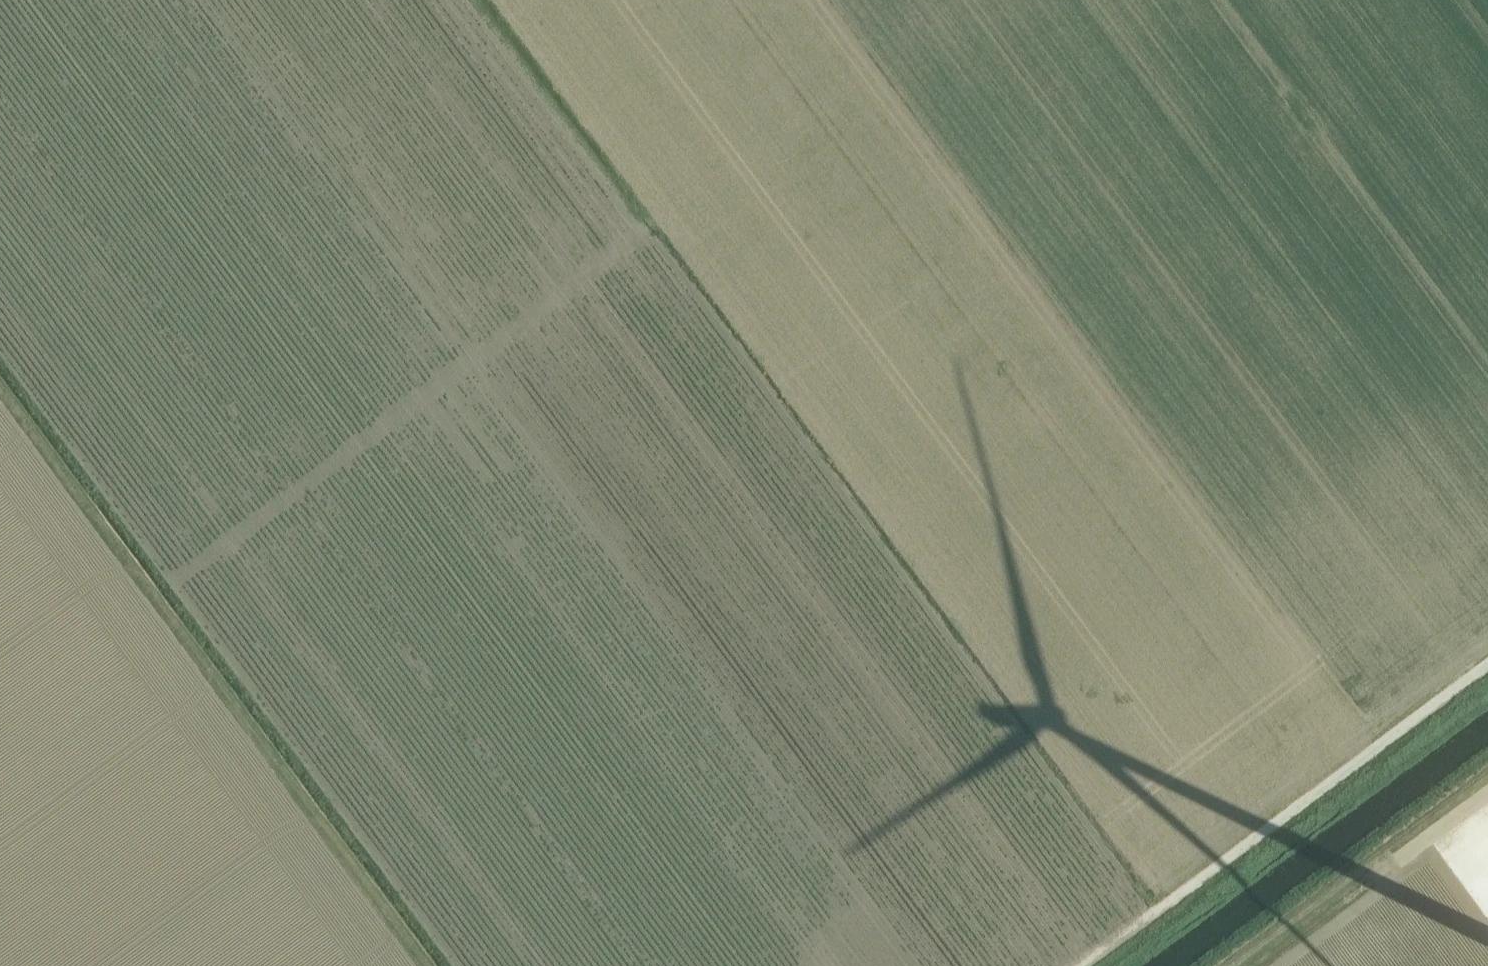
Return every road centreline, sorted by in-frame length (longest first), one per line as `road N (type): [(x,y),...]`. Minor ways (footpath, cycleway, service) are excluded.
road 1 (track): [(1487,654),(1072,965)]

